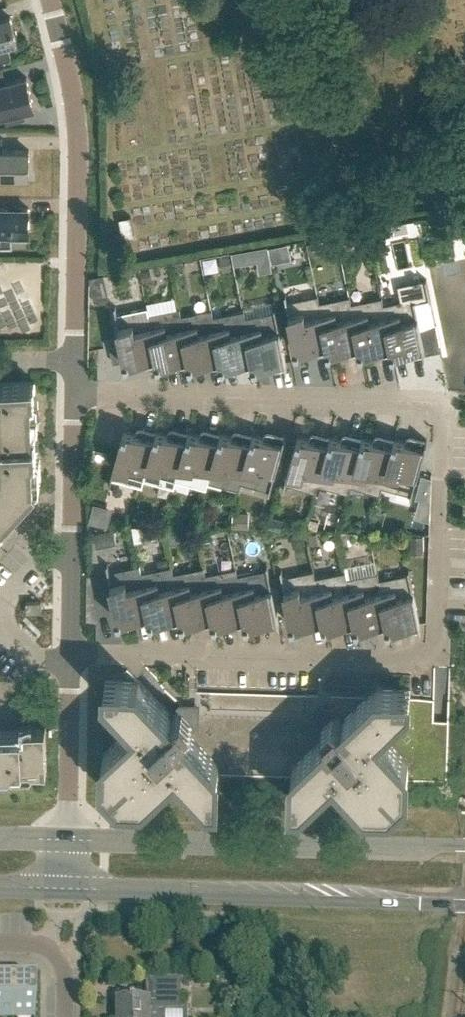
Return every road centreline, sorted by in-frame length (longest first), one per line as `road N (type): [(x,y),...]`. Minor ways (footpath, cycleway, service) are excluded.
road 1 (residential): [(70,655),(420,663),(435,649),(443,419),(432,406),(73,392)]
road 2 (tertiary): [(65,888),(464,906)]
road 3 (tertiary): [(464,847),(67,839)]
road 4 (unclassified): [(73,392),(77,138),(49,0)]
road 5 (unclassified): [(67,839),(70,655)]
road 6 (unclassified): [(70,557),(73,392)]
road 7 (residential): [(68,1016),(68,970),(47,946),(0,944)]

